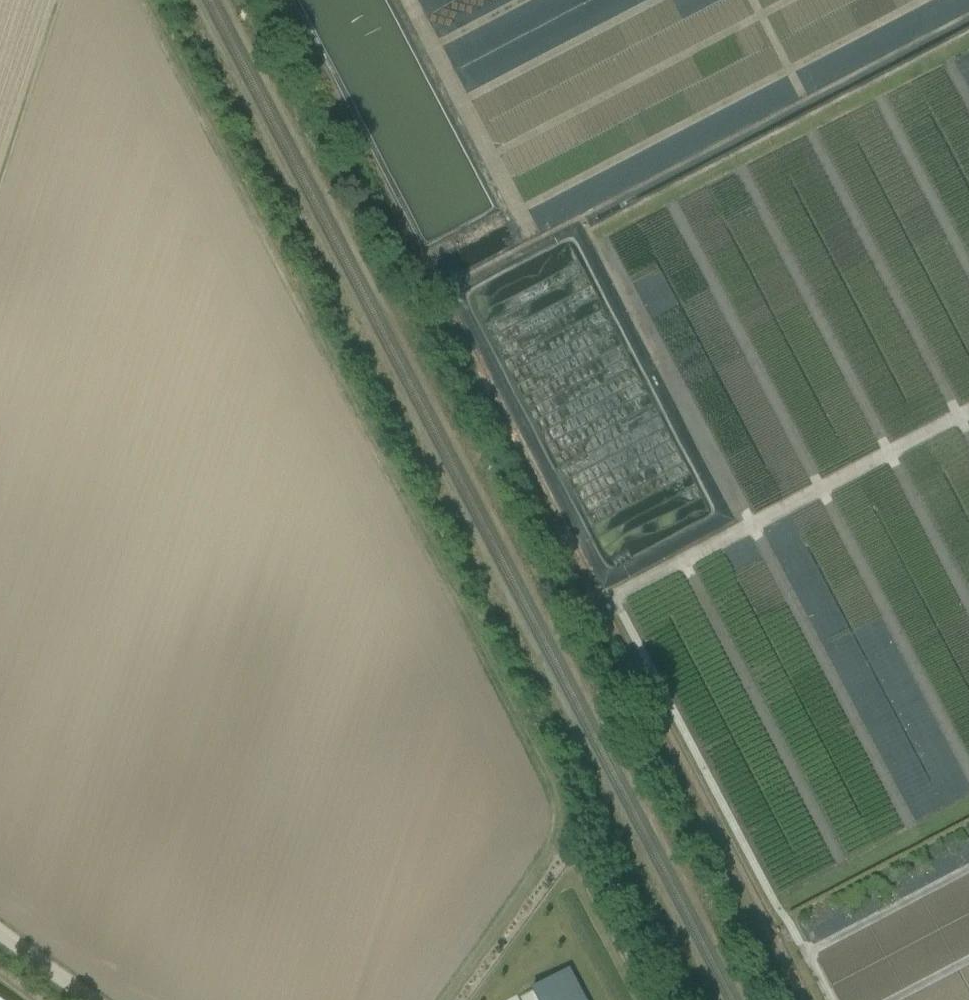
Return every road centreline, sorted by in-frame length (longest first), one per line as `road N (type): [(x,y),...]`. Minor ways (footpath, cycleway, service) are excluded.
road 1 (track): [(576,830),(443,999)]

